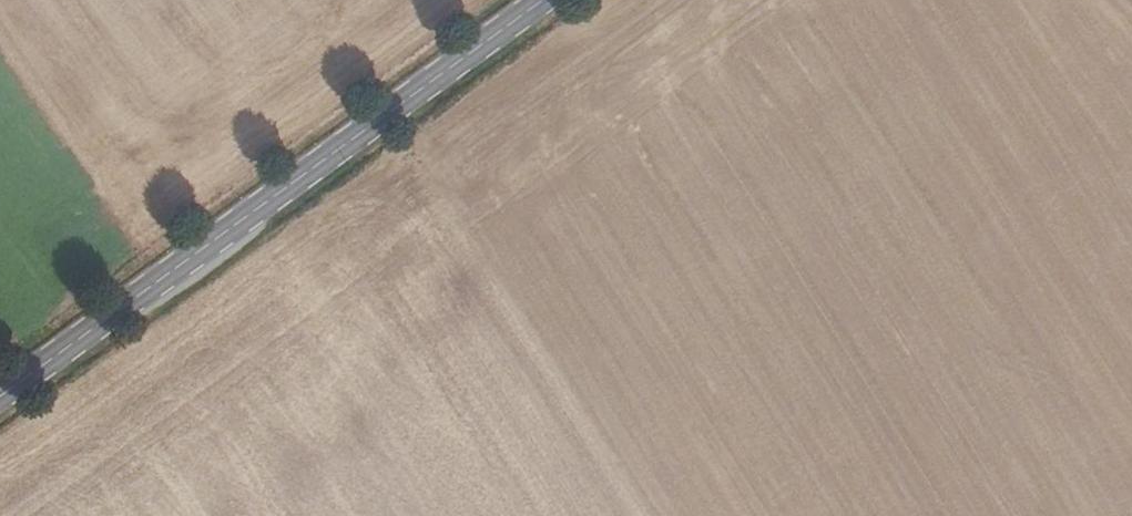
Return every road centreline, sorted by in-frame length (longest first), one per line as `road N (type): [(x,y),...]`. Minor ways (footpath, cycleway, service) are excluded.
road 1 (tertiary): [(541,0),(0,394)]

